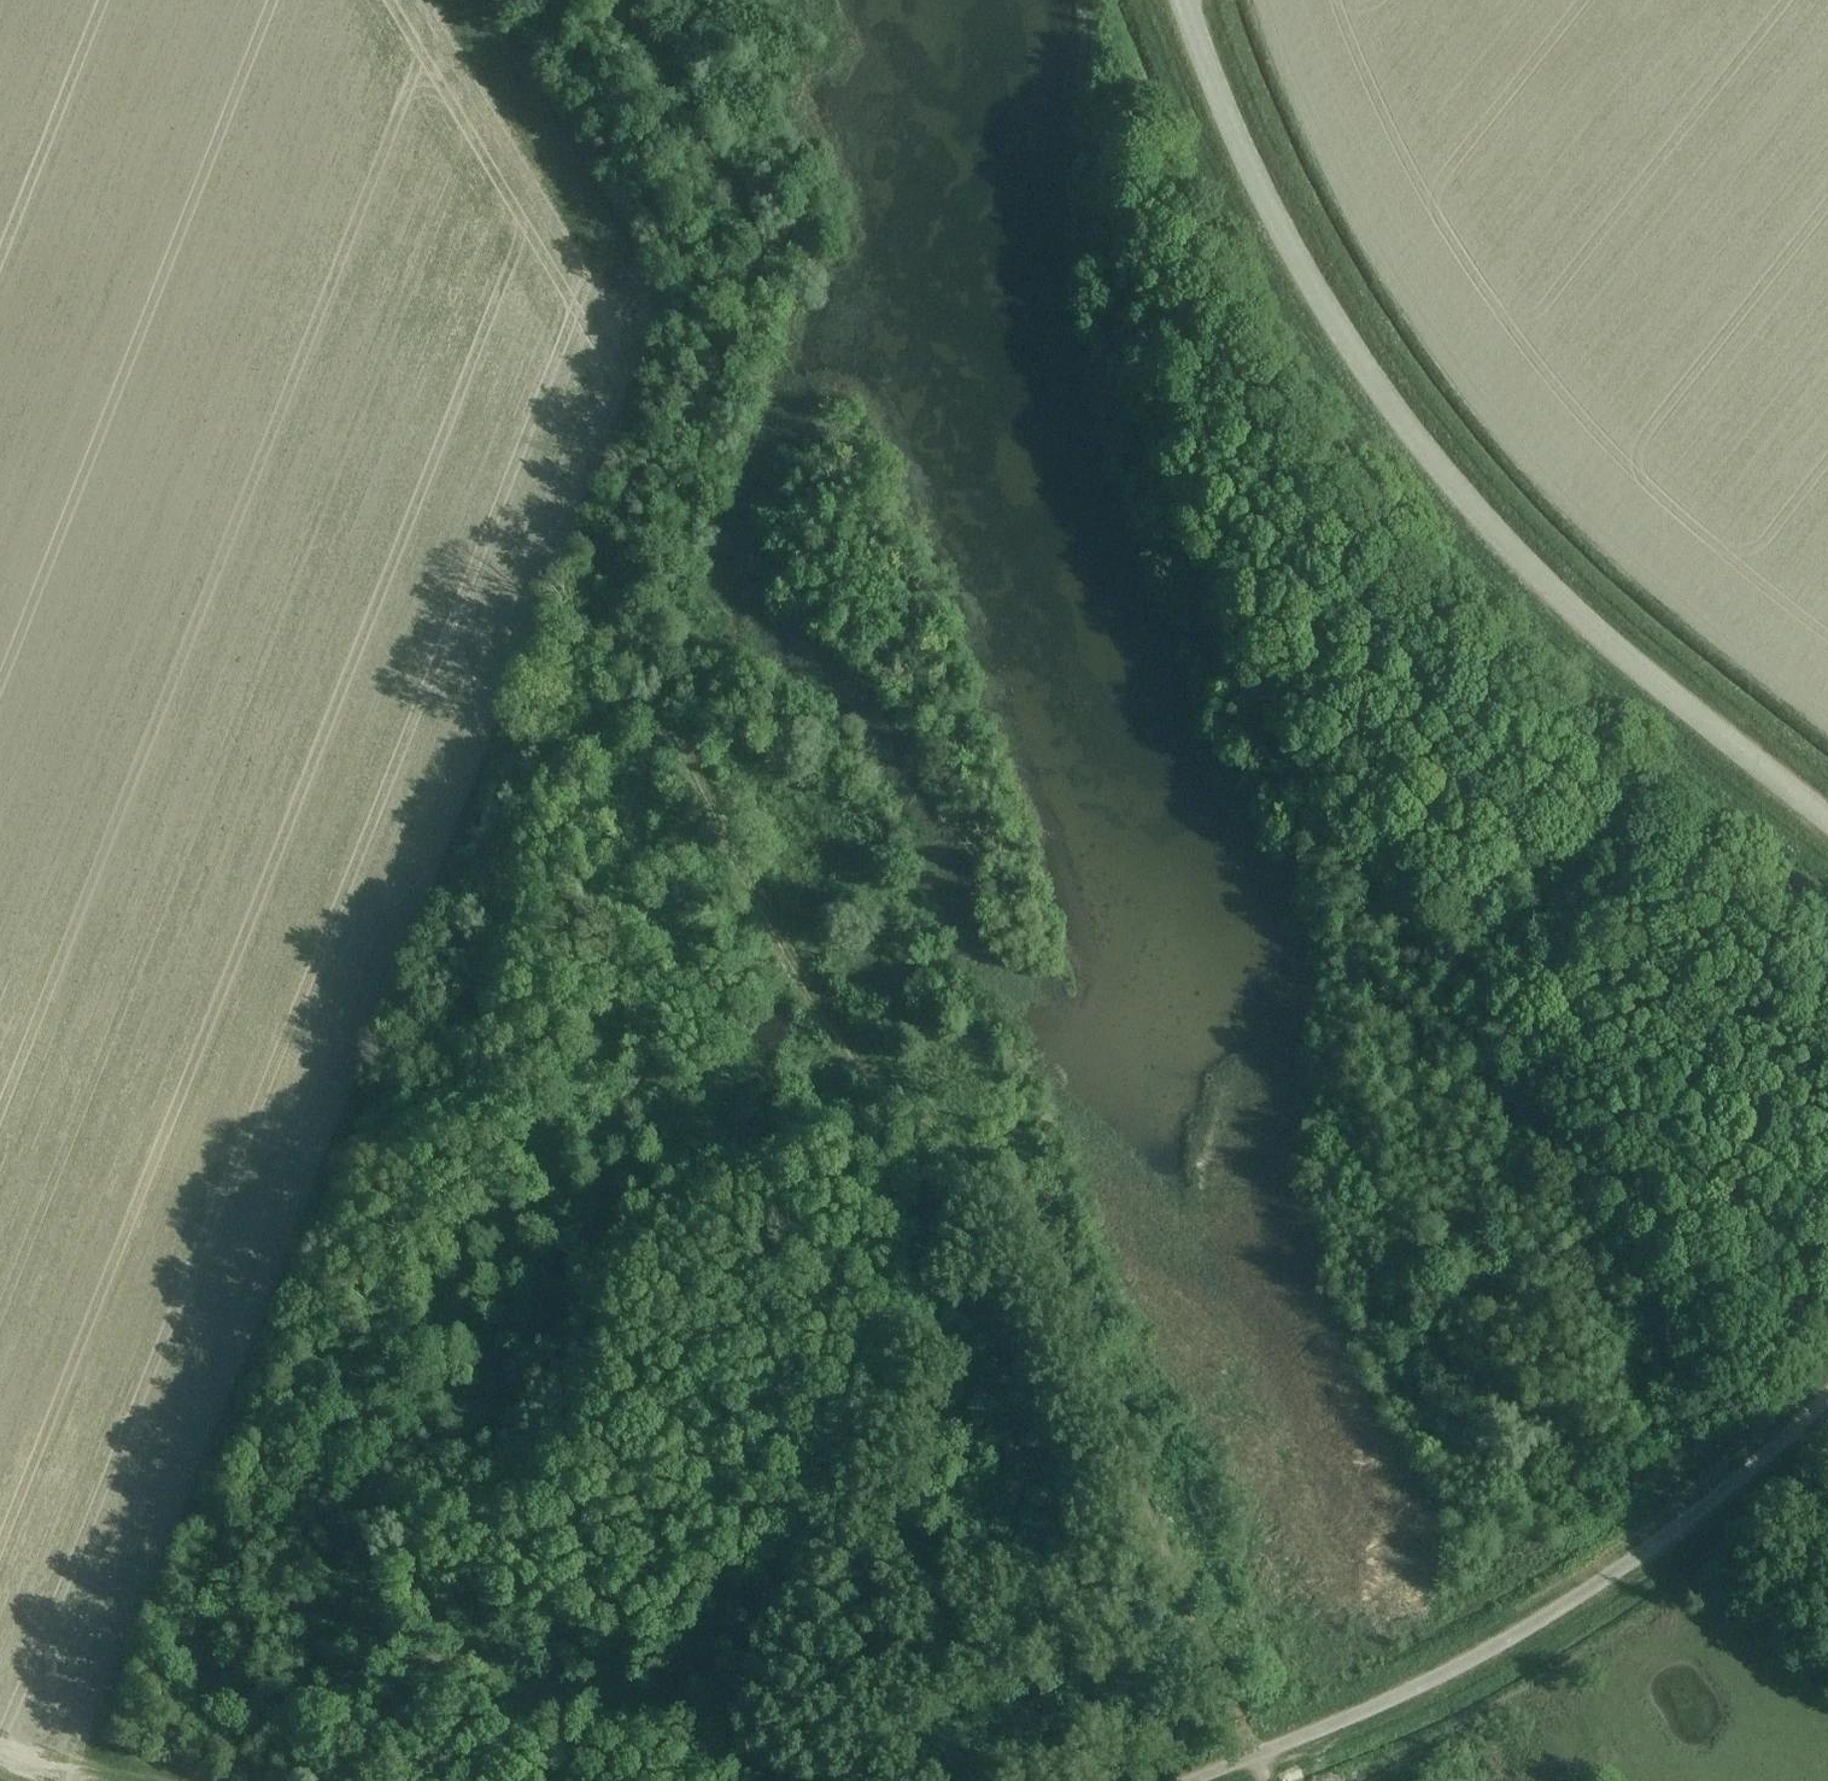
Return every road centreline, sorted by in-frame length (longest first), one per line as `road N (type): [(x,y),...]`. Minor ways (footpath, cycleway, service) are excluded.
road 1 (unclassified): [(1827,829),(1698,730),(1470,531),(1317,335),(1250,215),(1175,0)]
road 2 (unclassified): [(1193,1780),(1375,1706),(1575,1600),(1745,1475),(1827,1397)]

